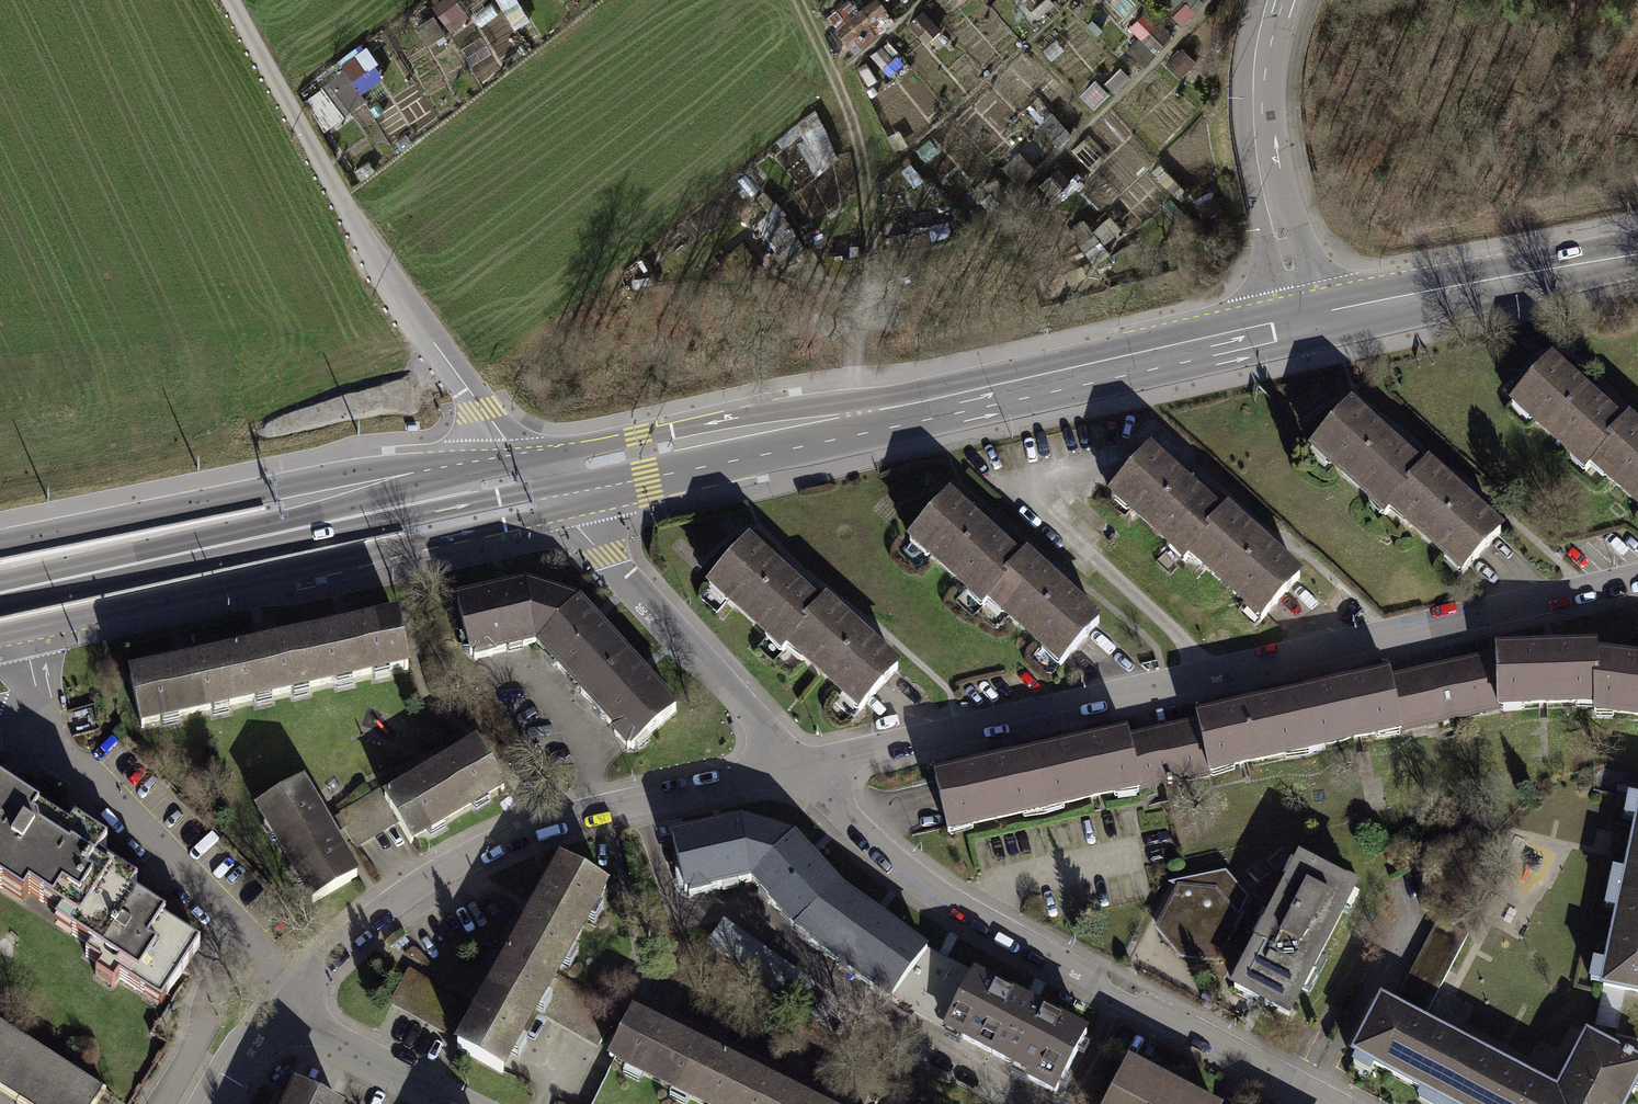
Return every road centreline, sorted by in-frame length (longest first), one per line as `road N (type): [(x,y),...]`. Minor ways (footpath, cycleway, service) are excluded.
road 1 (residential): [(794,769),(1637,577)]
road 2 (primary): [(1304,325),(540,476)]
road 3 (residential): [(1332,1103),(925,886),(794,769)]
road 4 (primary): [(0,635),(505,523),(540,476)]
road 5 (residential): [(284,999),(314,961),(385,906),(546,825),(794,769)]
road 6 (residential): [(231,0),(375,261),(540,476)]
road 7 (primary): [(540,476),(0,590)]
road 8 (primary): [(540,476),(421,463),(0,546)]
road 9 (track): [(858,419),(853,380),(868,300),(873,205),(860,129),(800,0)]
road 10 (residential): [(794,769),(540,476)]
road 11 (primary): [(1637,253),(1304,325)]
road 12 (tertiary): [(1276,0),(1263,59),(1262,137),(1304,325)]
road 13 (residential): [(284,999),(325,1032),(469,1103)]
road 14 (residential): [(223,1103),(284,999)]

